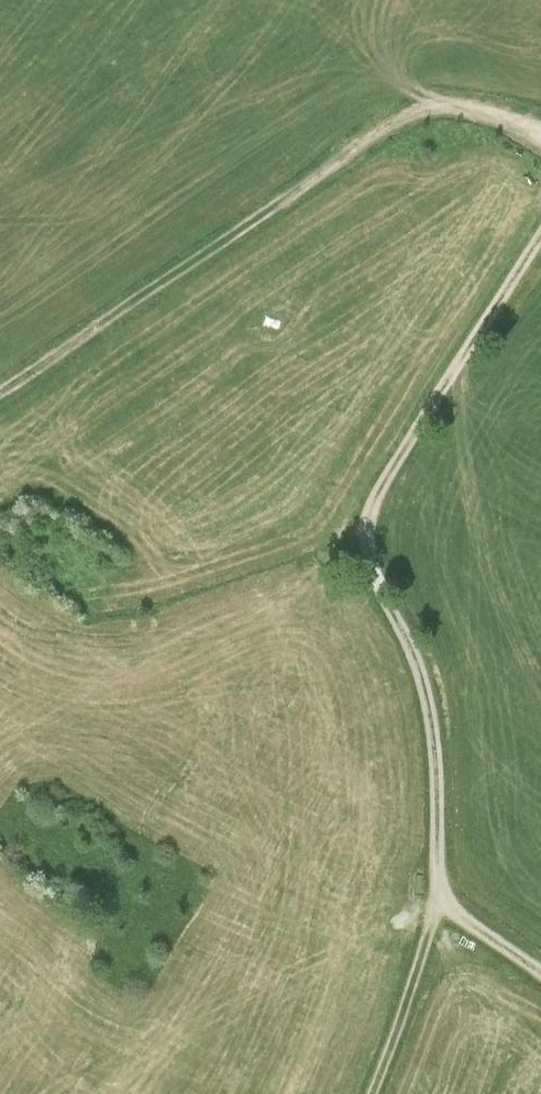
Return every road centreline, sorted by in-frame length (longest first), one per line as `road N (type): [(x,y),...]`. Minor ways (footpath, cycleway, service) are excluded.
road 1 (track): [(540,979),(436,907),(429,697),(411,643),(355,546),(359,523),(540,237)]
road 2 (track): [(540,129),(479,105),(409,114),(0,397)]
road 3 (track): [(374,1093),(436,907)]

